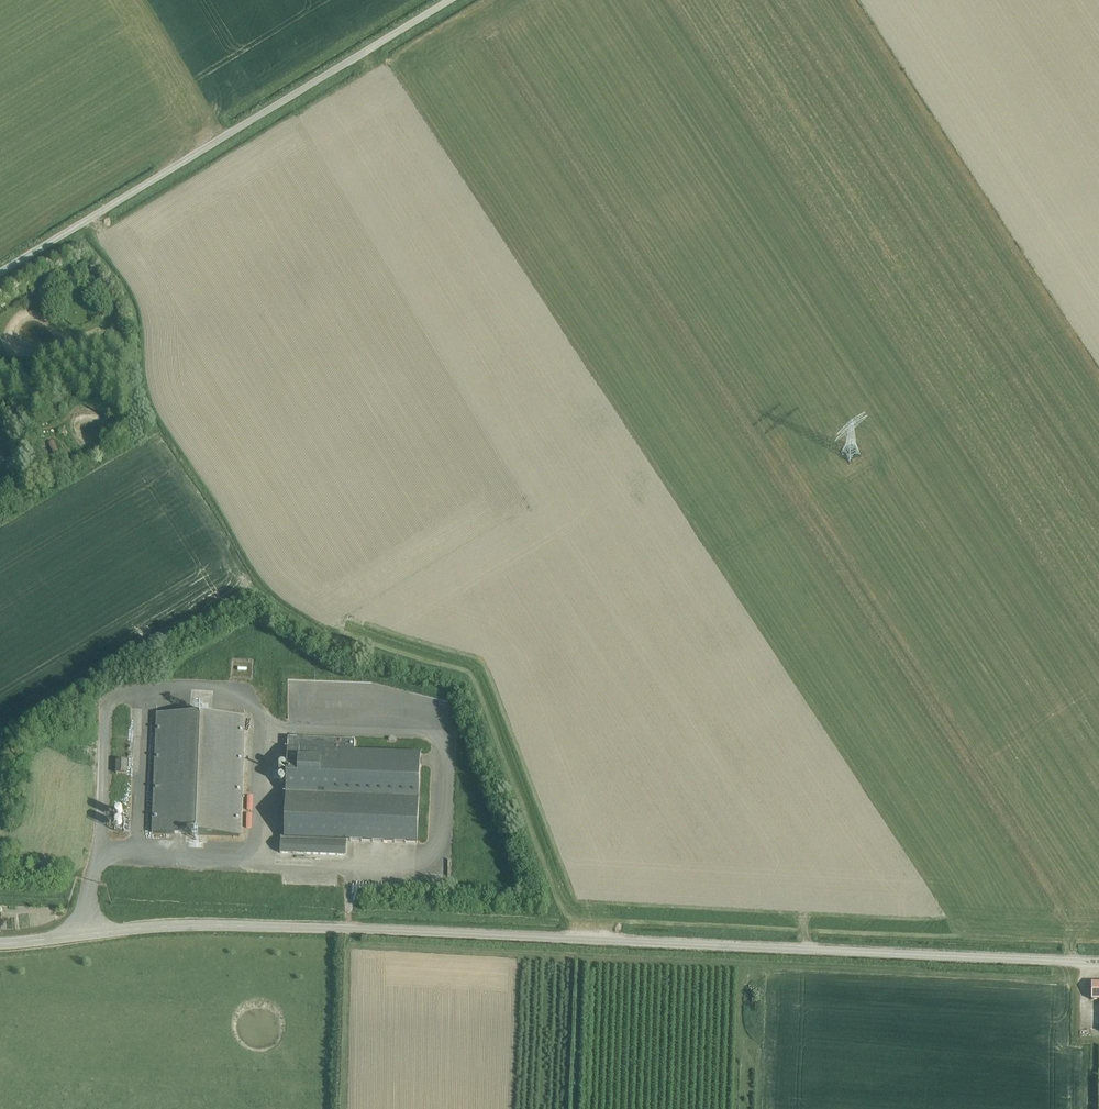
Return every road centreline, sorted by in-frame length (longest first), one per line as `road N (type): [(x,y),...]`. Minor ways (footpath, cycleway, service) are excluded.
road 1 (unclassified): [(0,943),(198,925),(1098,962)]
road 2 (unclassified): [(0,272),(449,0)]

